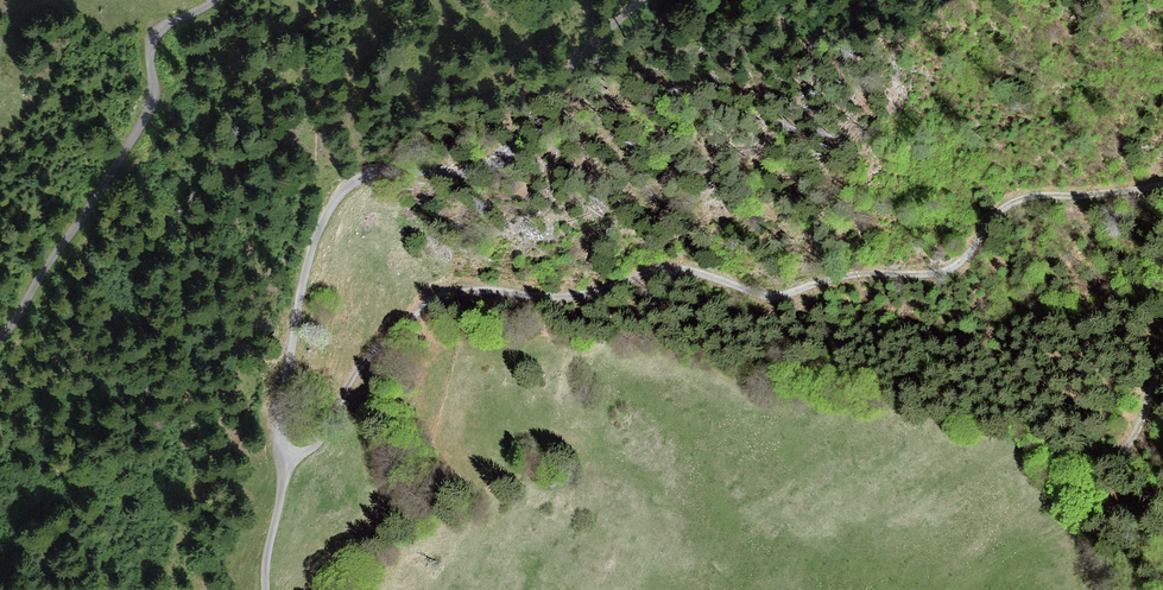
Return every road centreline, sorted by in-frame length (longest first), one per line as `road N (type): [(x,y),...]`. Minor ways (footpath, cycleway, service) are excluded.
road 1 (track): [(1162,184),(1032,196),(999,209),(956,267),(932,275),(863,275),(777,297),(682,270),(570,298),(449,294),(425,304),(358,368),(325,437),(287,464)]
road 2 (track): [(638,0),(561,75),(527,137),(509,151),(449,170),(369,173),(341,192),(321,225),(300,307),(267,589)]
road 3 (track): [(219,0),(155,35),(156,89),(0,316)]
road 4 (track): [(1162,352),(1136,435),(1088,492),(1098,511),(1112,515),(1162,496)]

